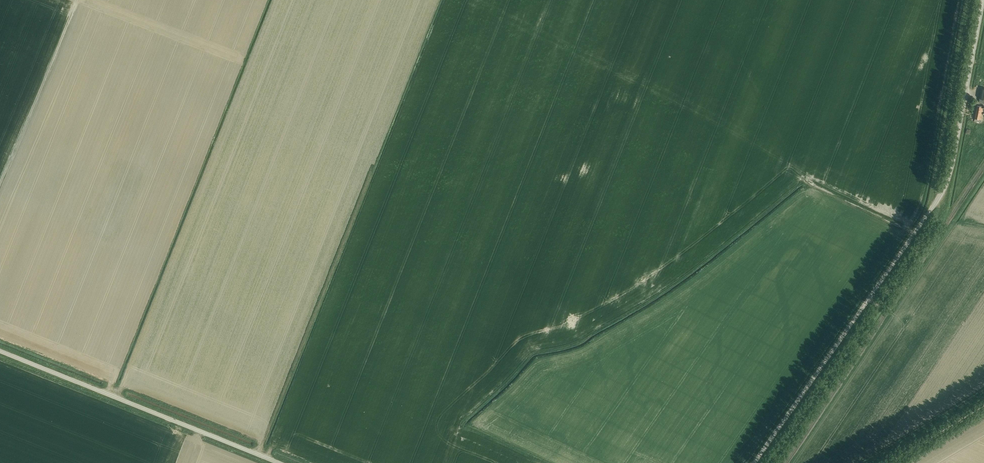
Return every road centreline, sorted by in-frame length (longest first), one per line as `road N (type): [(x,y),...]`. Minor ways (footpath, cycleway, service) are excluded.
road 1 (unclassified): [(751,462),(946,181),(983,0)]
road 2 (track): [(935,200),(944,207),(766,462)]
road 3 (unclassified): [(276,462),(0,351)]
road 4 (track): [(935,200),(967,0)]

